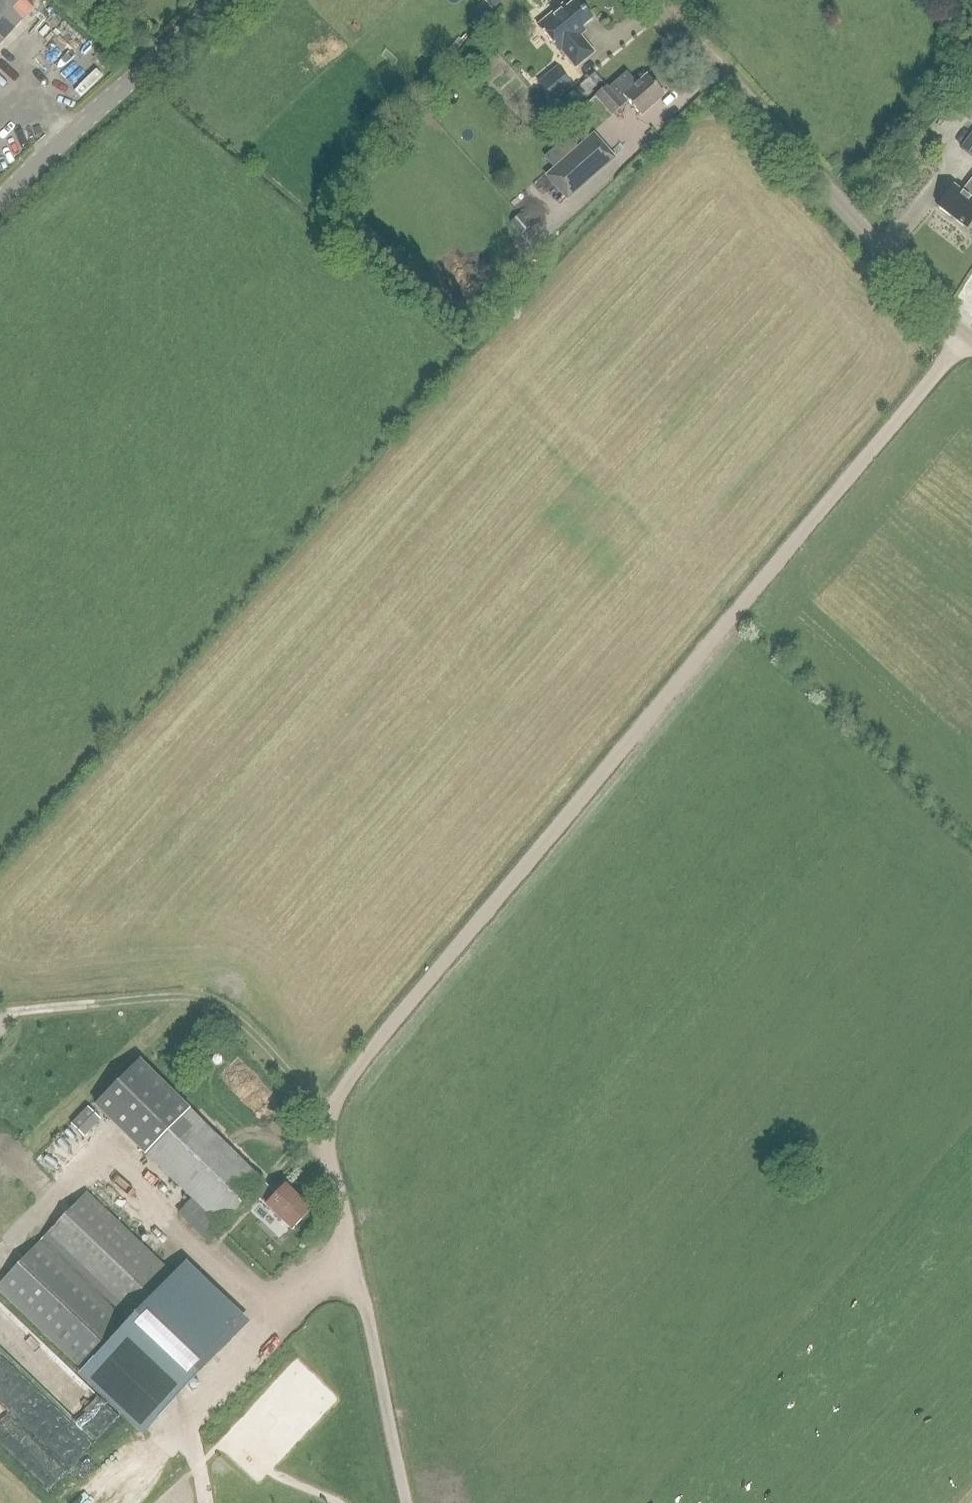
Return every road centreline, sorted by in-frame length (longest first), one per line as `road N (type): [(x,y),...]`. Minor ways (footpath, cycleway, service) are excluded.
road 1 (track): [(406,1502),(328,1146),(332,1105),(389,1024),(966,336)]
road 2 (unclassified): [(971,340),(656,0)]
road 3 (track): [(332,1105),(208,999),(49,1007),(0,1022)]
road 4 (tertiary): [(0,207),(215,0)]

